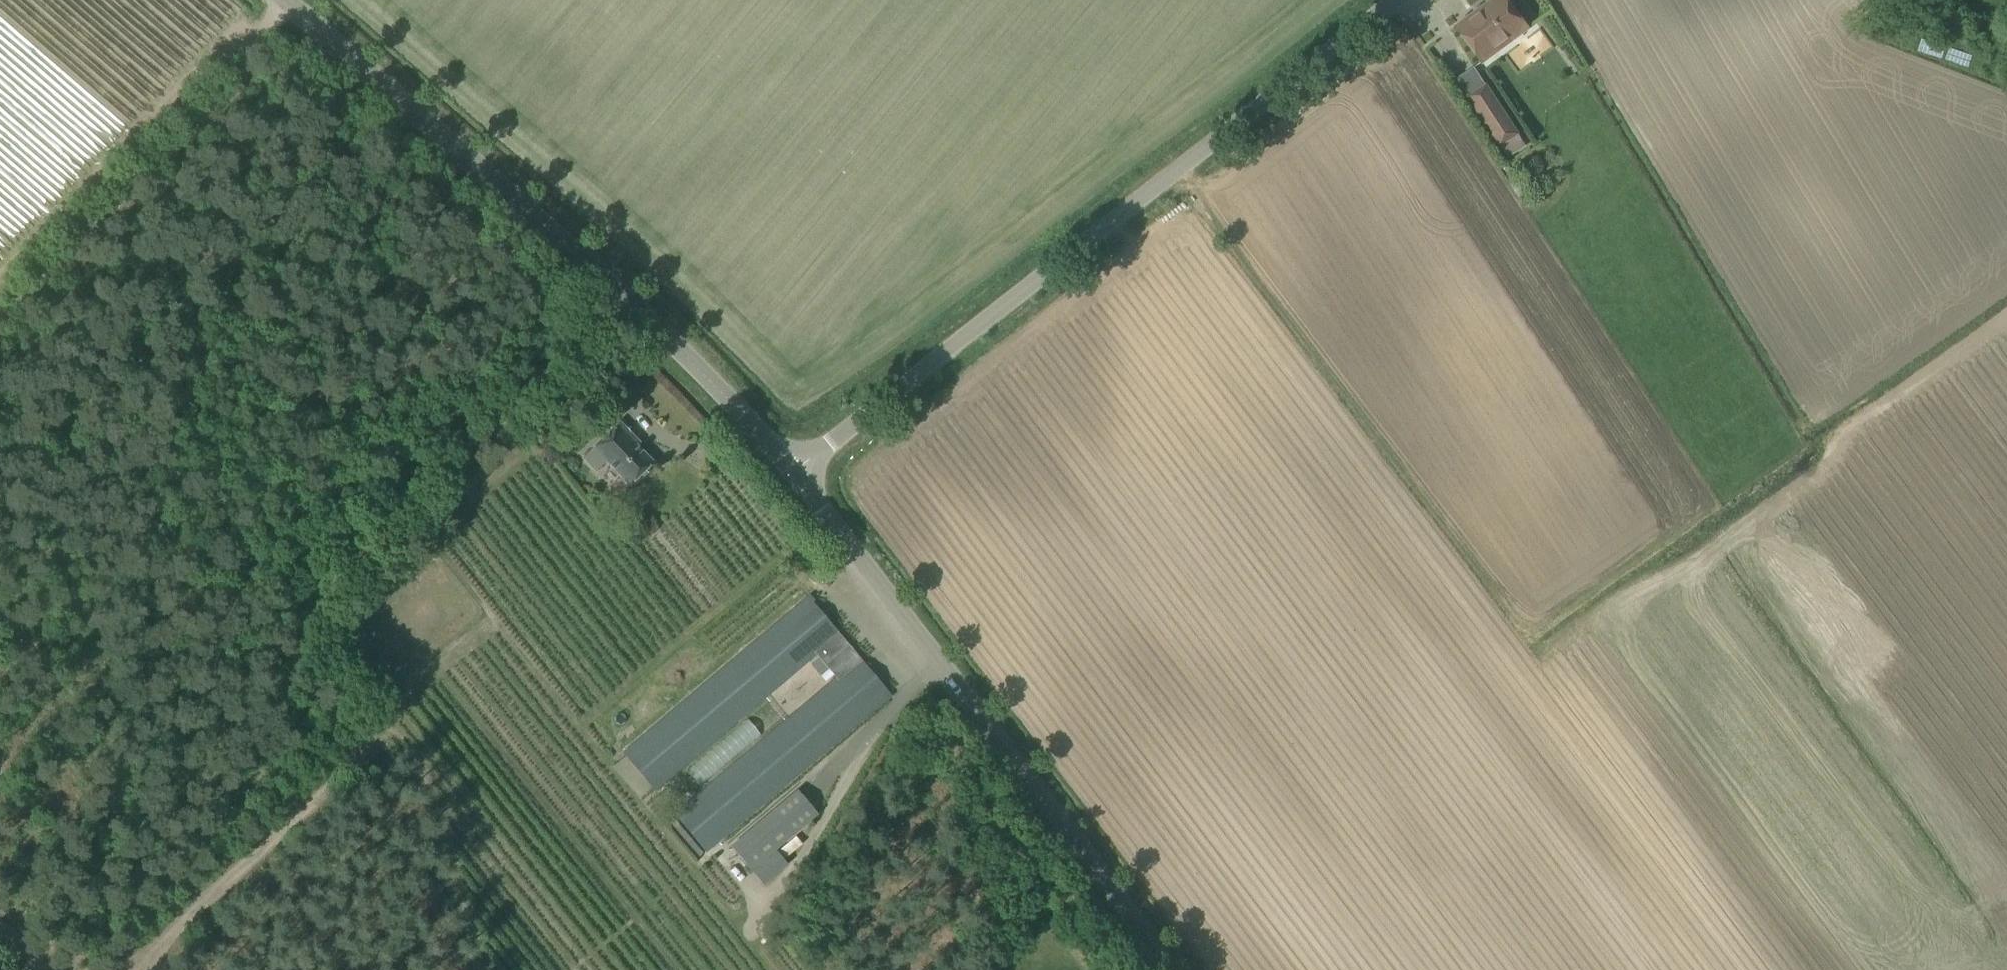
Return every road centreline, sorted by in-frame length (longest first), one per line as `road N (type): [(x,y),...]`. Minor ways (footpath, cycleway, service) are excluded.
road 1 (unclassified): [(795,461),(1389,0)]
road 2 (unclassified): [(795,461),(741,399),(296,0)]
road 3 (unclassified): [(1181,969),(795,461)]

